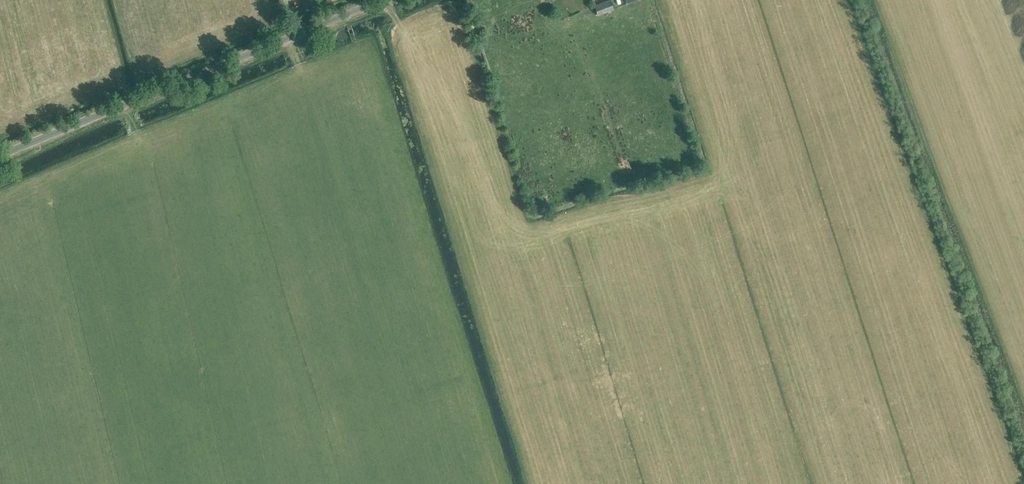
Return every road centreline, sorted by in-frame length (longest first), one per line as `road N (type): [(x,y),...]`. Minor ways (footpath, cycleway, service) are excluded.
road 1 (unclassified): [(0,157),(380,0)]

